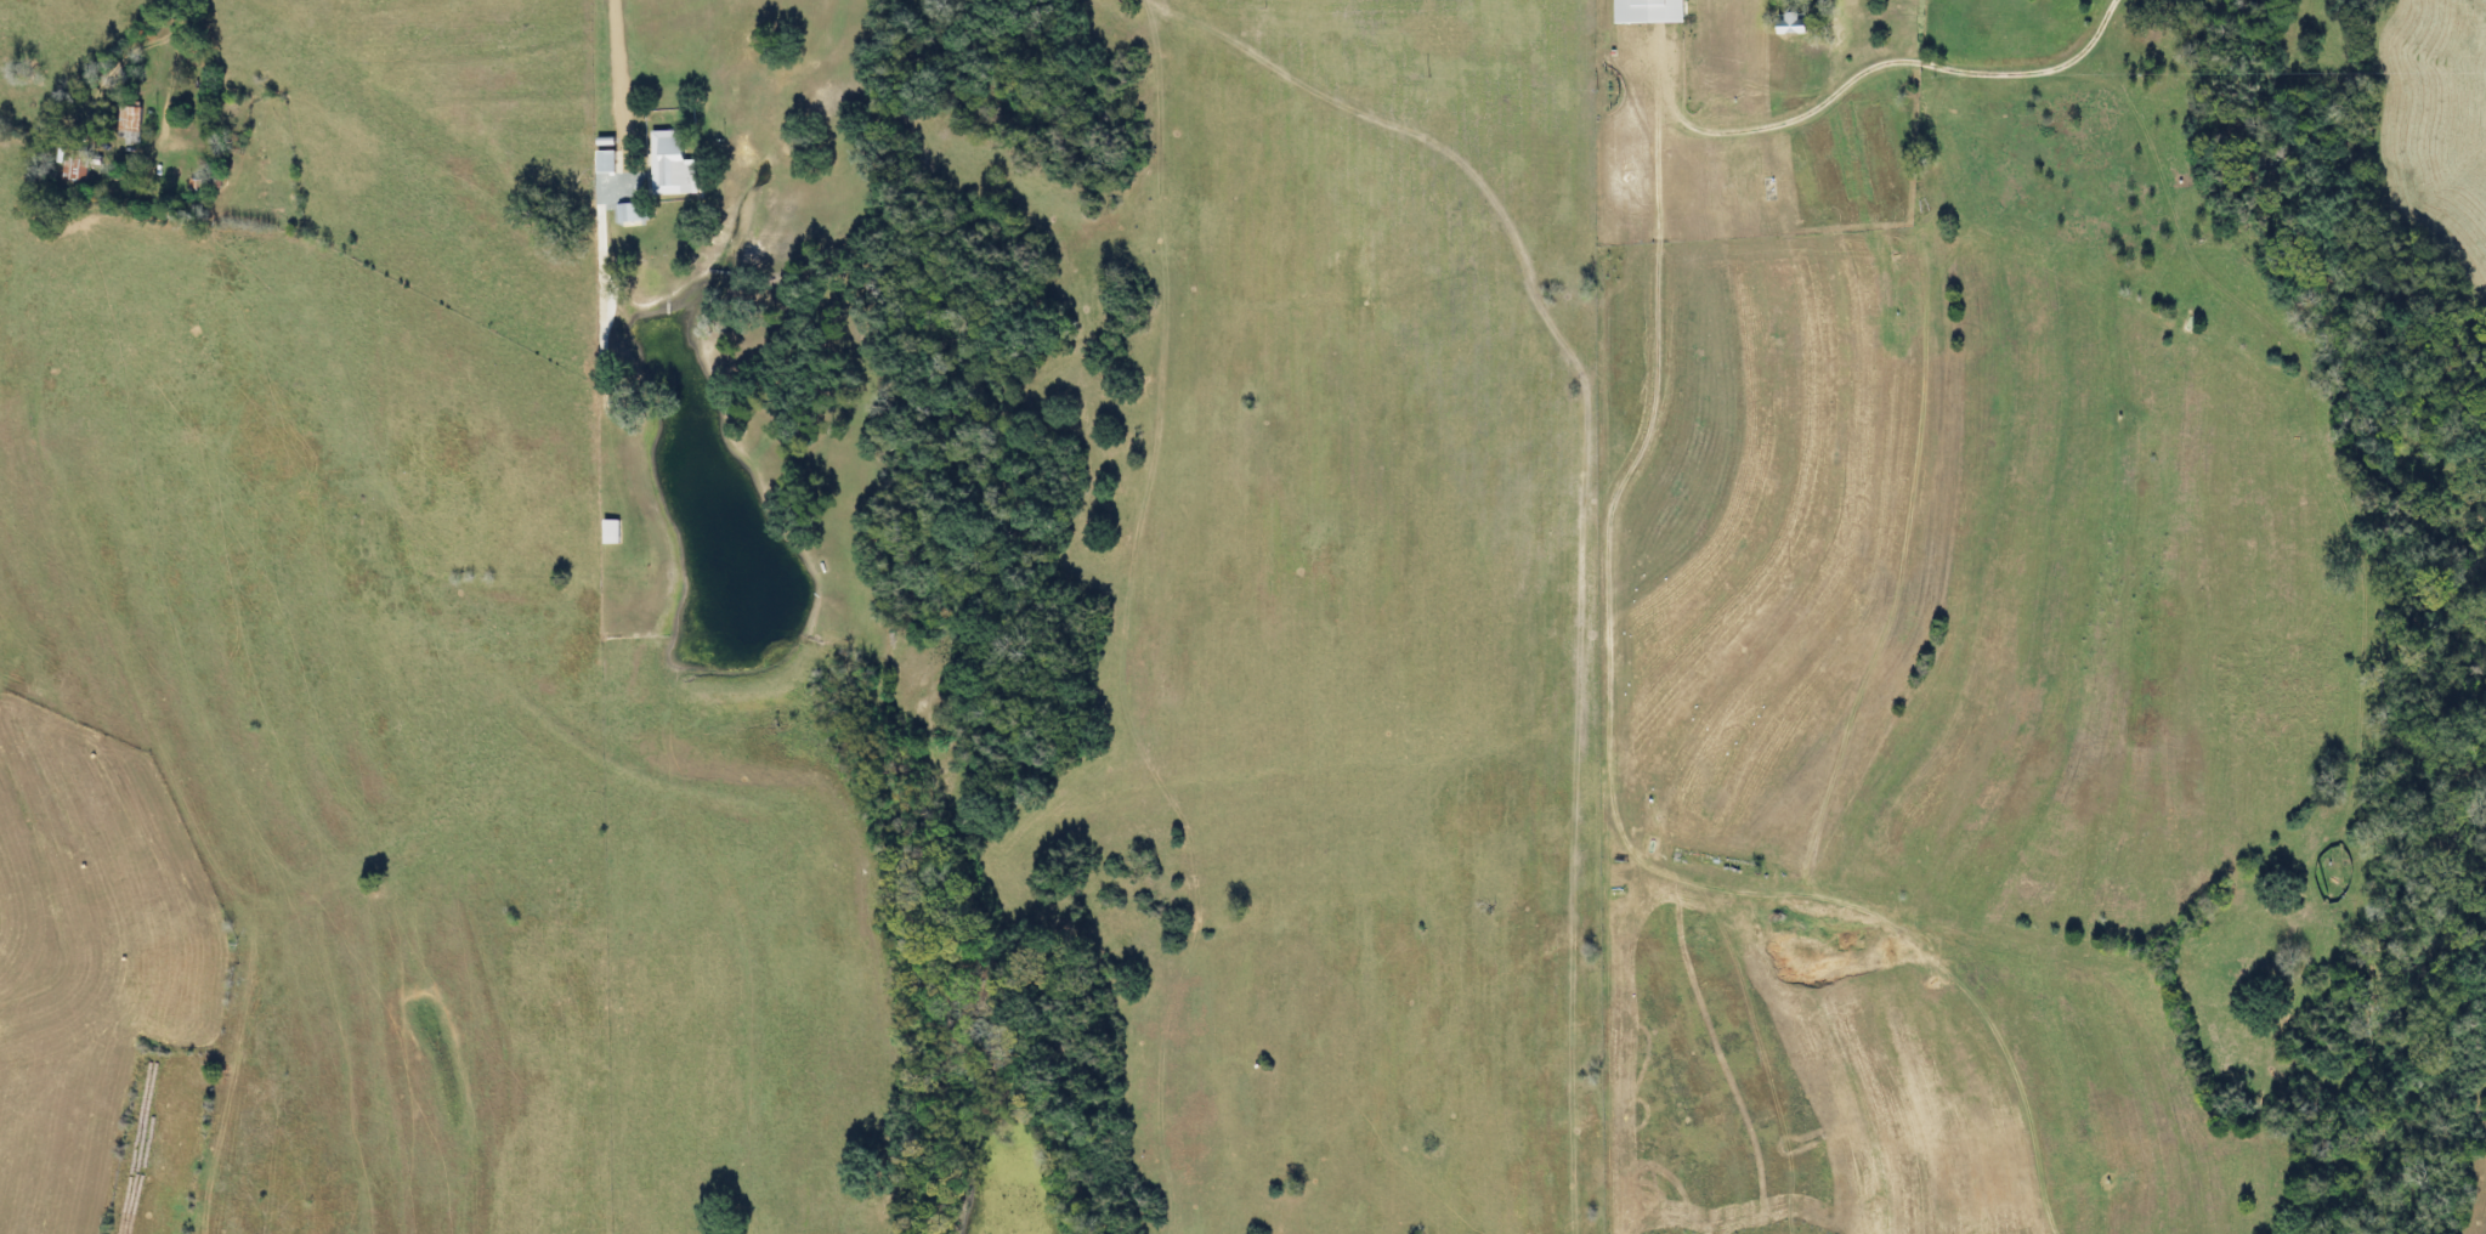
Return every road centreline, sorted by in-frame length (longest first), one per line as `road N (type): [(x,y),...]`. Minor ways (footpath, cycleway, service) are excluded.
road 1 (residential): [(194,0),(164,130),(148,155),(96,136)]
road 2 (residential): [(627,206),(614,0)]

